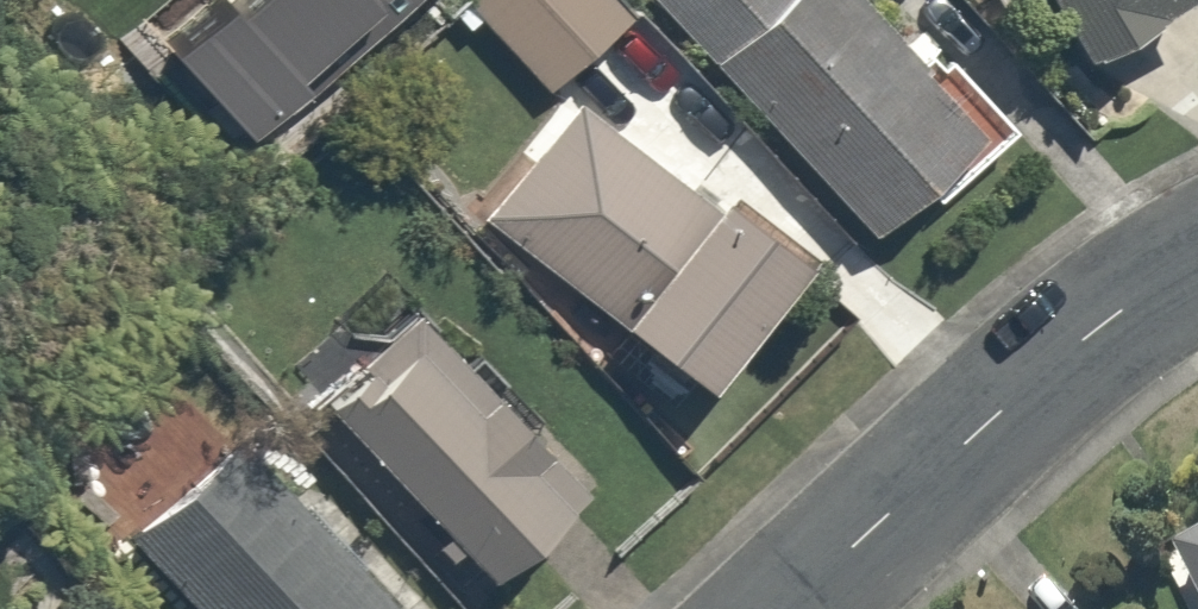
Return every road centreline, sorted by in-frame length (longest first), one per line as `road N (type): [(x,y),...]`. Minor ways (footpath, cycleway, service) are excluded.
road 1 (residential): [(1197,274),(922,481),(782,608)]

